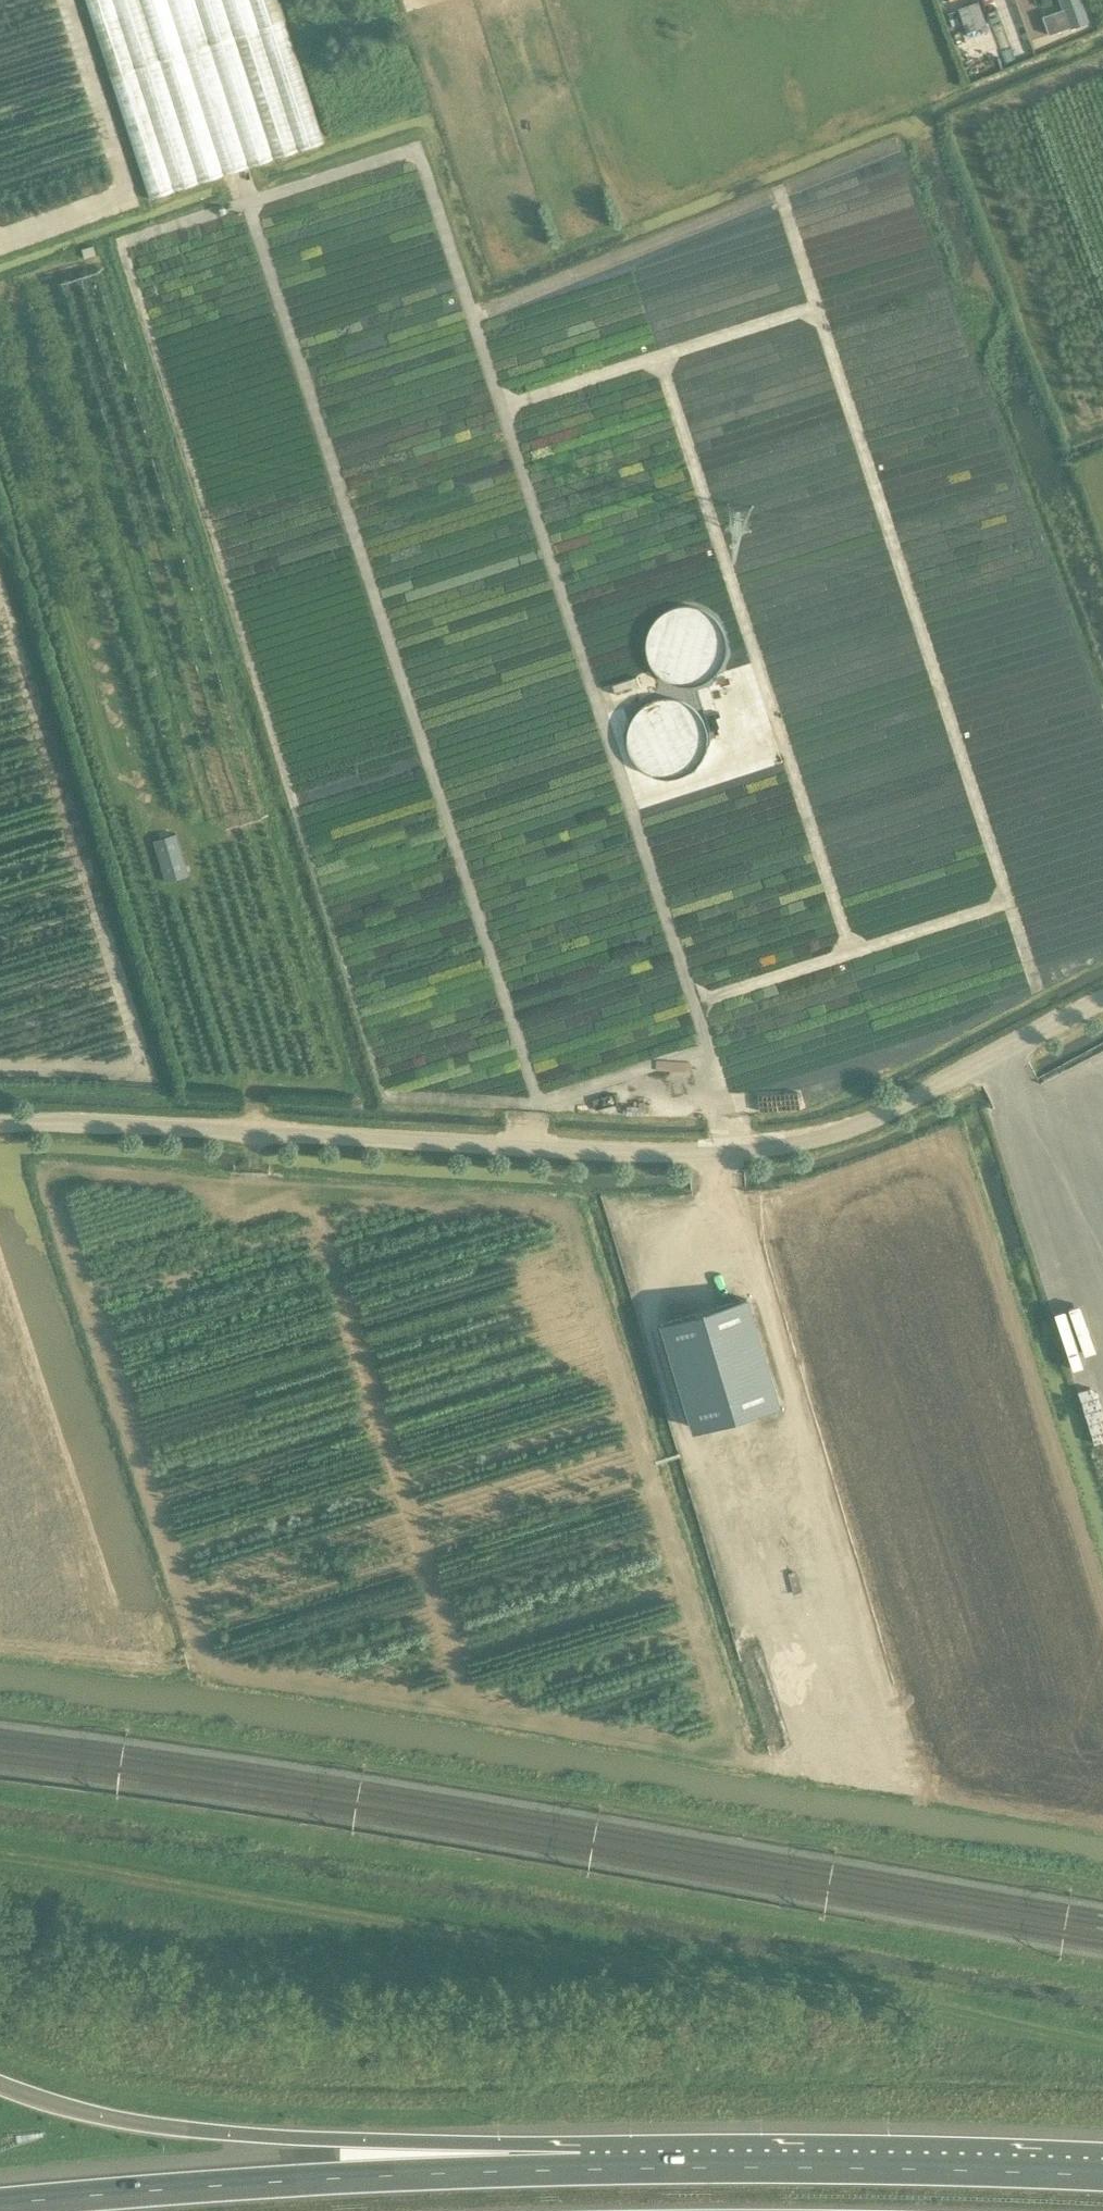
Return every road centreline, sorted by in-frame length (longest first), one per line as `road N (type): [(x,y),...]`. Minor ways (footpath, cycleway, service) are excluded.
road 1 (unclassified): [(1102,1000),(891,1111),(829,1138),(768,1149),(689,1158),(0,1124)]
road 2 (track): [(0,1854),(1102,2043)]
road 3 (motorway): [(582,2167),(164,2123),(0,2084)]
road 4 (motorway): [(582,2167),(0,2204)]
road 5 (motorway): [(1102,2177),(582,2167)]

